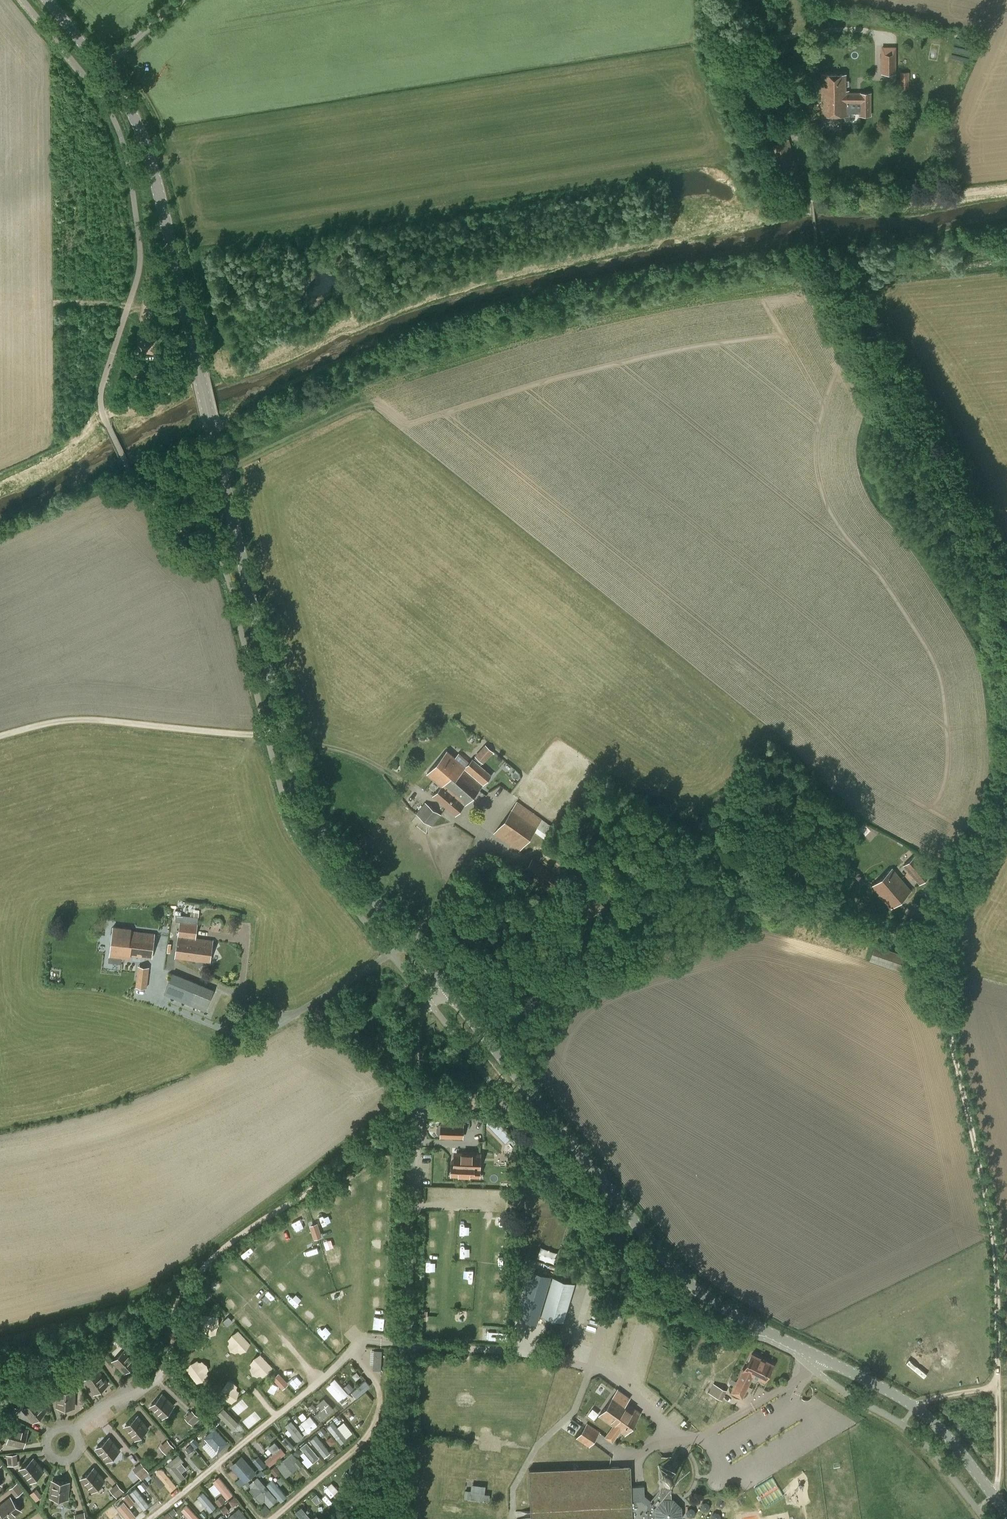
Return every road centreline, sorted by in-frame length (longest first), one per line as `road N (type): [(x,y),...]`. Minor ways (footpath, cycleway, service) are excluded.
road 1 (tertiary): [(447,989),(306,803),(150,160),(101,67)]
road 2 (tertiary): [(1006,1513),(915,1406),(698,1290),(447,989)]
road 3 (unclassified): [(341,1518),(402,1412),(418,1030),(421,1011),(447,989)]
road 4 (track): [(996,1388),(990,1201),(929,948),(948,893)]
road 5 (track): [(413,1138),(372,1152),(164,1307),(0,1359)]
road 6 (track): [(812,198),(767,193),(708,47),(708,0)]
road 7 (track): [(169,1304),(171,1348),(161,1373),(71,1431)]

